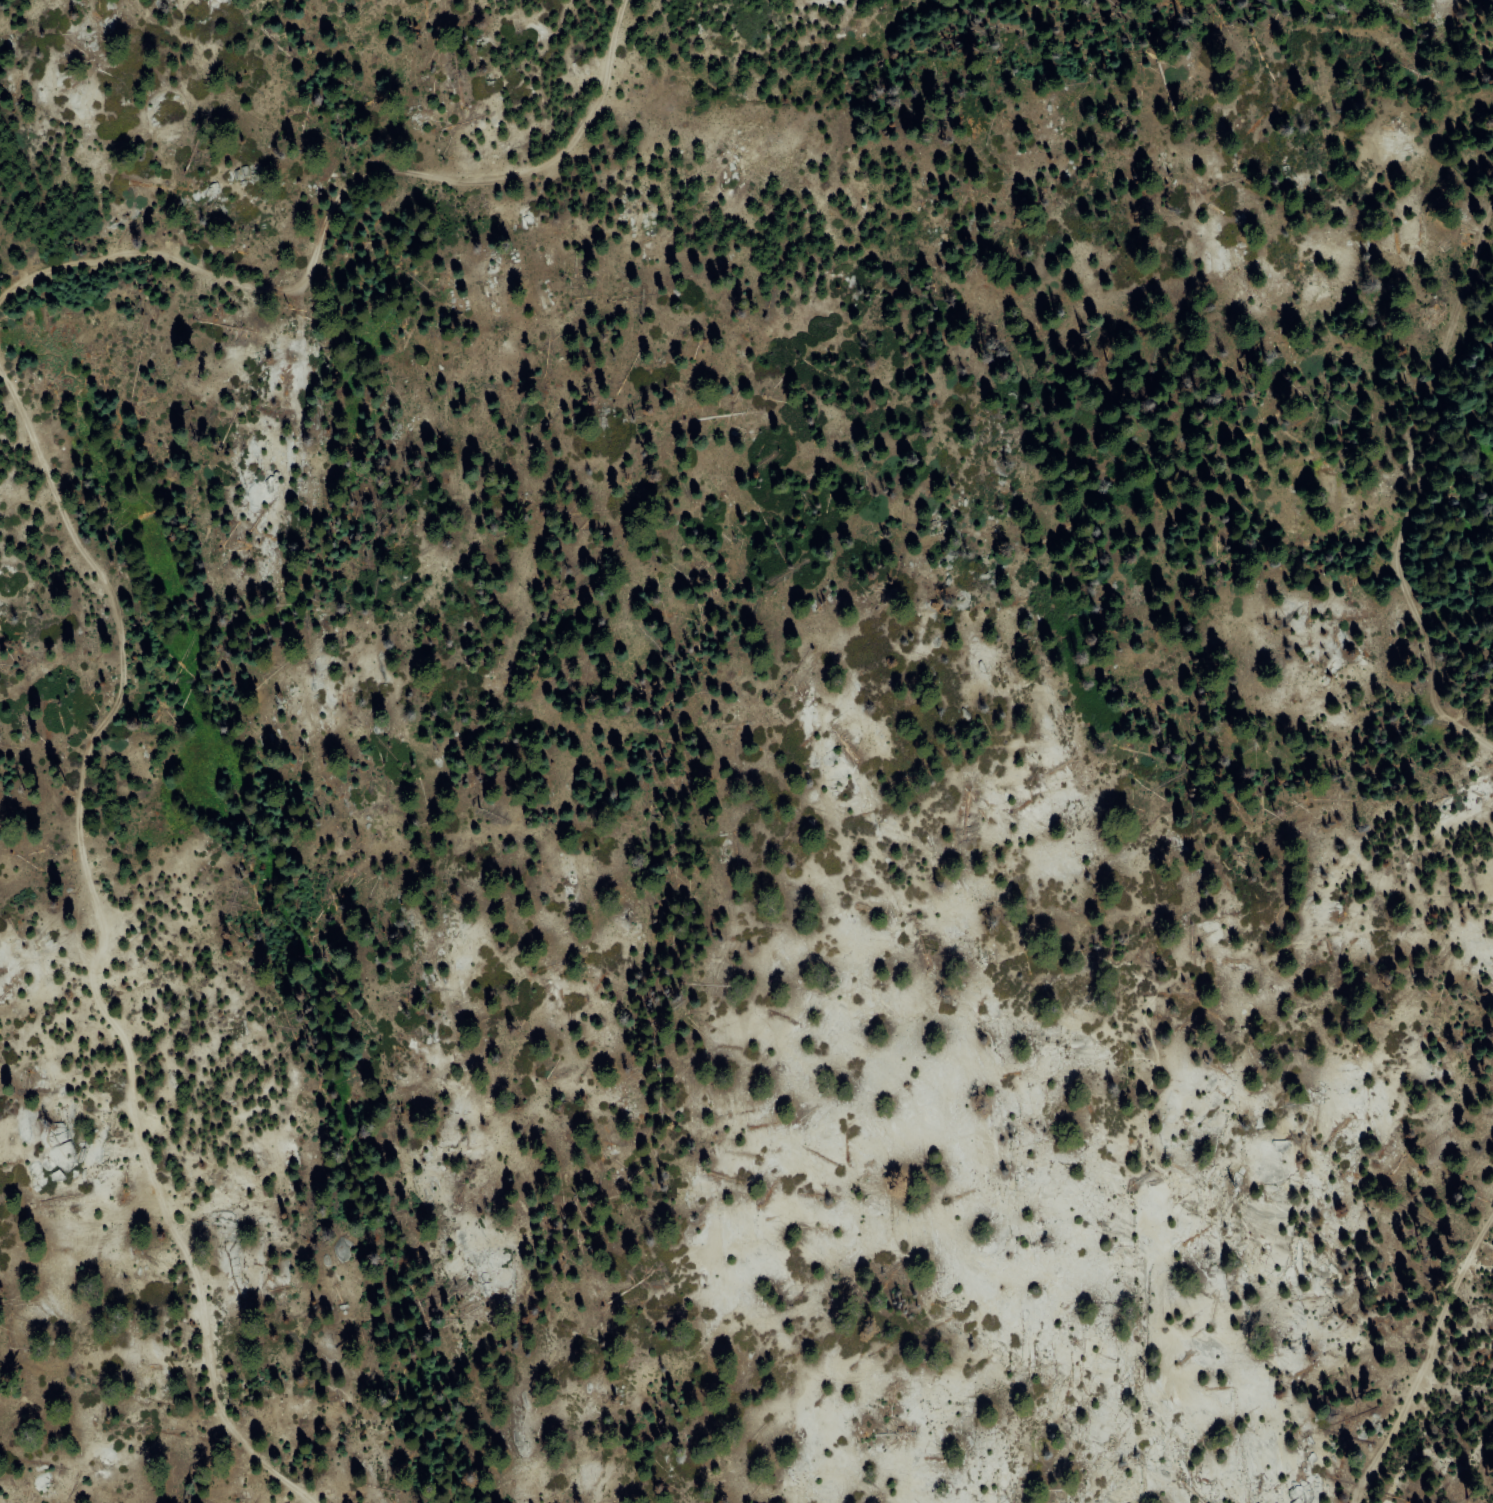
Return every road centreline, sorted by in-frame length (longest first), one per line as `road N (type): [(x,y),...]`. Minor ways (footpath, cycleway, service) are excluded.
road 1 (track): [(313,1502),(227,1434),(213,1400),(205,1311),(185,1255),(153,1206),(128,1058),(95,997),(101,907),(74,800),(111,696),(117,618),(109,586),(74,544),(46,456),(0,370)]
road 2 (track): [(0,312),(47,281),(134,257),(167,259),(271,297),(289,293),(313,267),(339,199),(401,173),(504,181),(550,157),(587,125),(606,91),(631,0)]

